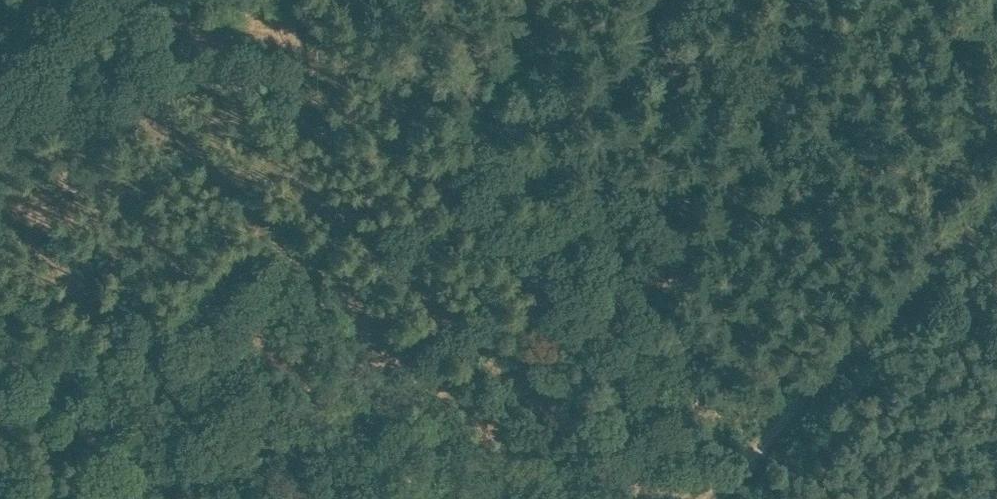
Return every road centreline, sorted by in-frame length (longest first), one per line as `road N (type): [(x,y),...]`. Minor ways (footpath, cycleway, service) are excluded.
road 1 (track): [(996,193),(703,498)]

